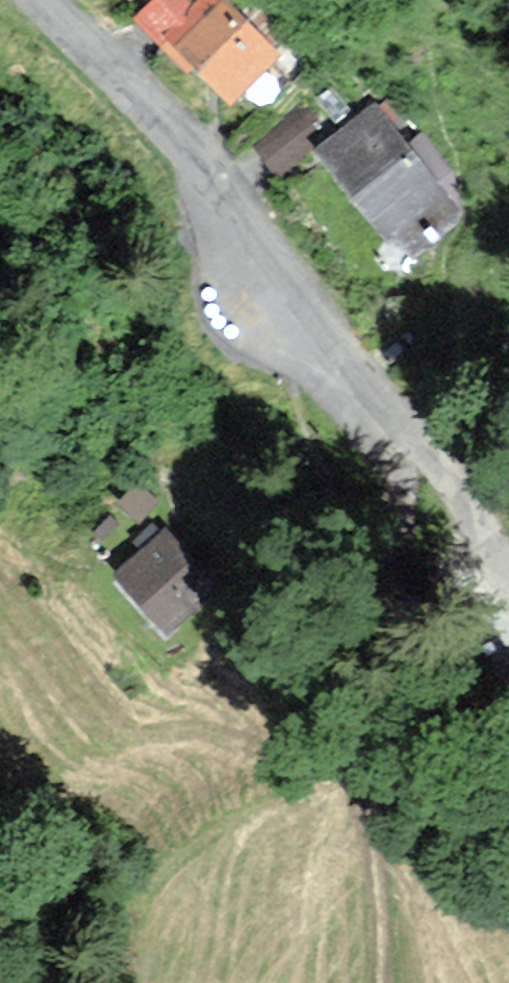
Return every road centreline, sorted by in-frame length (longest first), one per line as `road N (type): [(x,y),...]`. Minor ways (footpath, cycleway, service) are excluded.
road 1 (track): [(389,982),(400,729),(382,600),(405,501),(422,467)]
road 2 (unclassified): [(298,295),(259,242),(27,0)]
road 3 (track): [(508,581),(298,295)]

